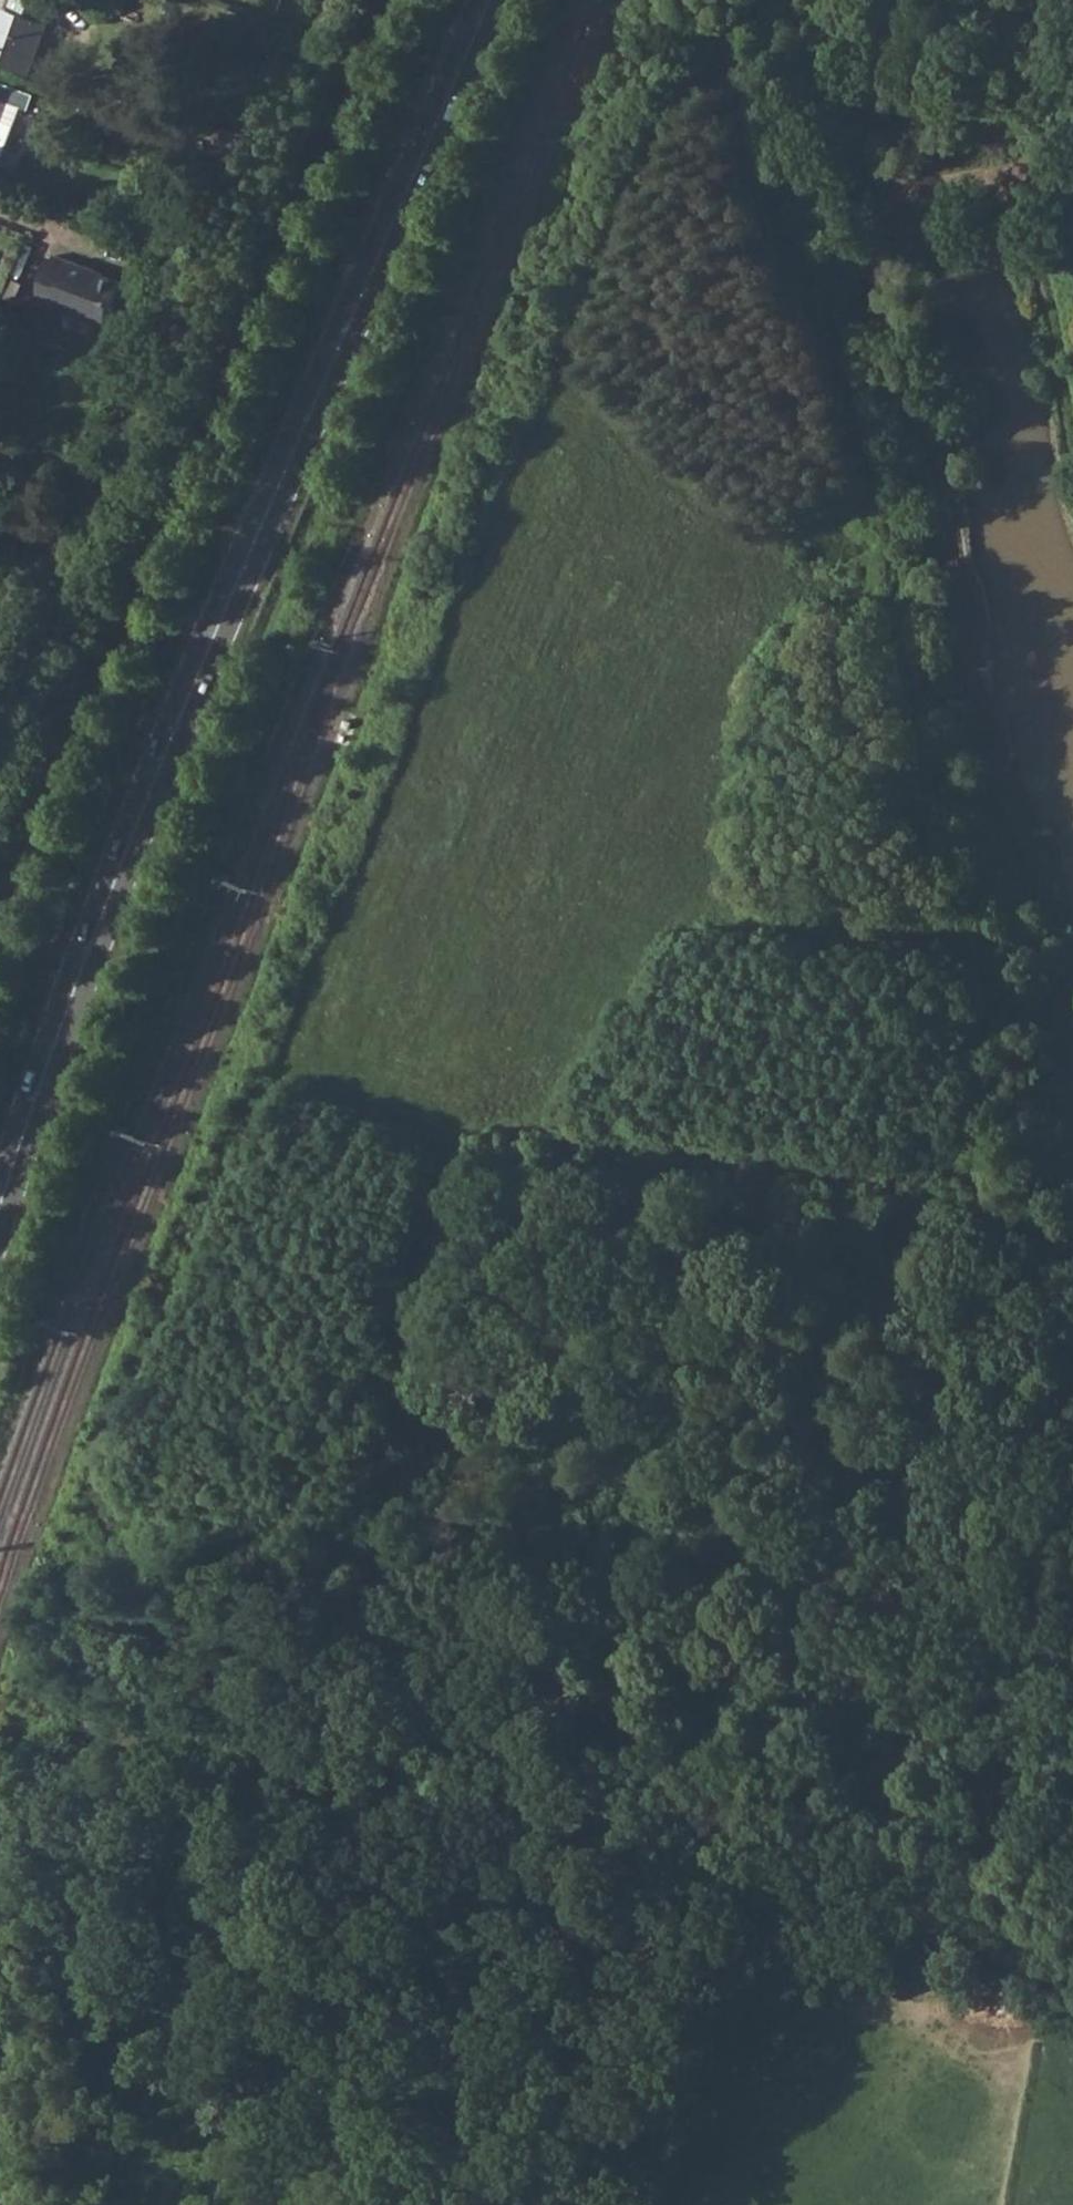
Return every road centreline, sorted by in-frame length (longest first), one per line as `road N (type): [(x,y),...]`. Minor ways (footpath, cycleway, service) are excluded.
road 1 (secondary): [(0,1213),(46,1065),(490,0)]

